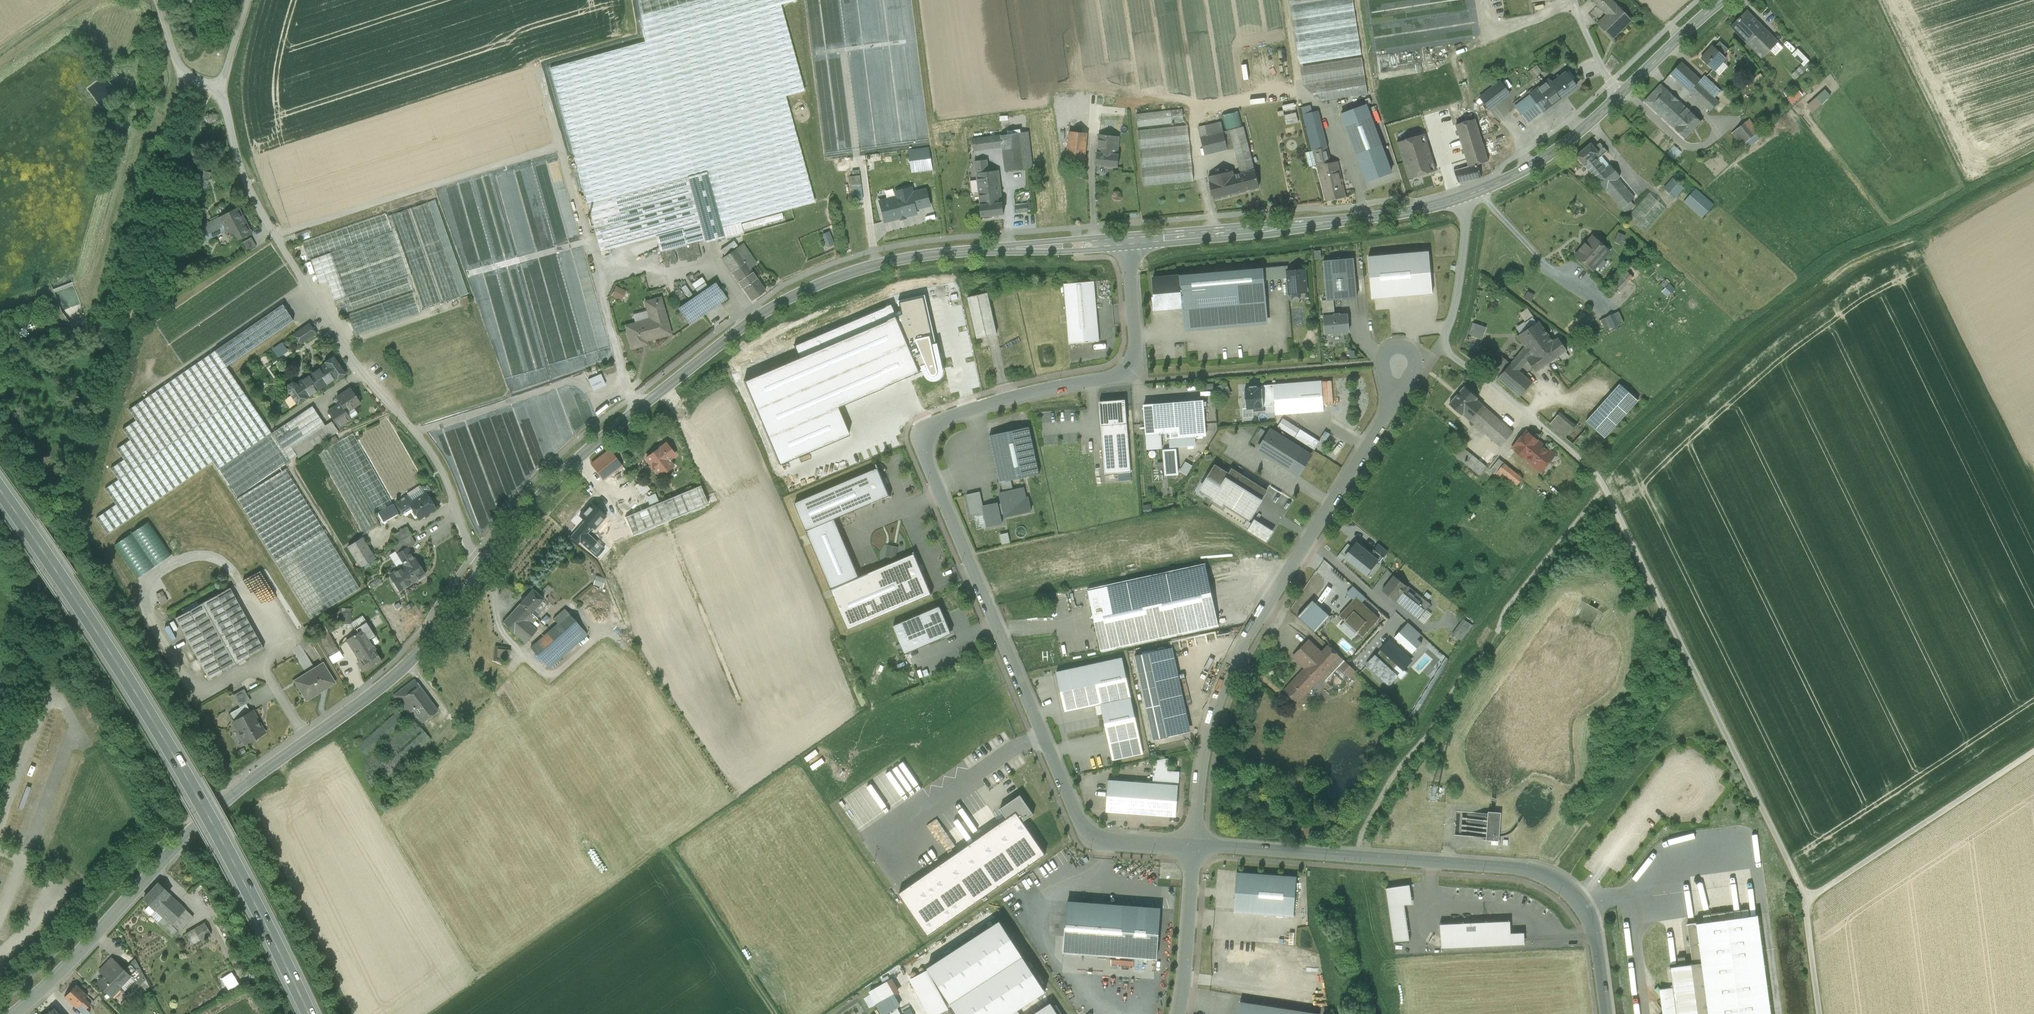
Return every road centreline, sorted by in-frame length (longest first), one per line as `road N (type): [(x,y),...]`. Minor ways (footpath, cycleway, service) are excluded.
road 1 (tertiary): [(18,1013),(236,792),(413,660),(565,472),(761,319),(796,295),(894,261),(1127,241)]
road 2 (unclassified): [(1127,241),(1130,369),(944,419),(926,452),(1080,822),(1104,841),(1194,846)]
road 3 (track): [(1440,346),(1599,479),(1651,571),(1806,902),(1822,1013)]
road 4 (tertiary): [(1127,241),(1417,210),(1477,192),(1564,144),(1723,0)]
road 5 (track): [(253,0),(225,82),(212,86),(248,180),(364,370),(436,453),(481,572)]
road 6 (primary): [(309,1013),(191,784),(0,492)]
road 7 (residential): [(1194,846),(1206,741),(1232,665),(1418,362)]
road 8 (unclassified): [(1194,846),(1540,872),(1565,887),(1590,922),(1606,1013)]
road 9 (track): [(2033,752),(1806,902)]
road 10 (track): [(89,300),(103,279),(139,148),(169,124),(193,74)]
road 11 (residential): [(1179,1013),(1194,846)]
road 12 (track): [(1144,91),(1212,103),(1299,92)]
road 13 (track): [(1470,194),(1459,289),(1440,346)]
road 14 (track): [(104,0),(0,66)]

